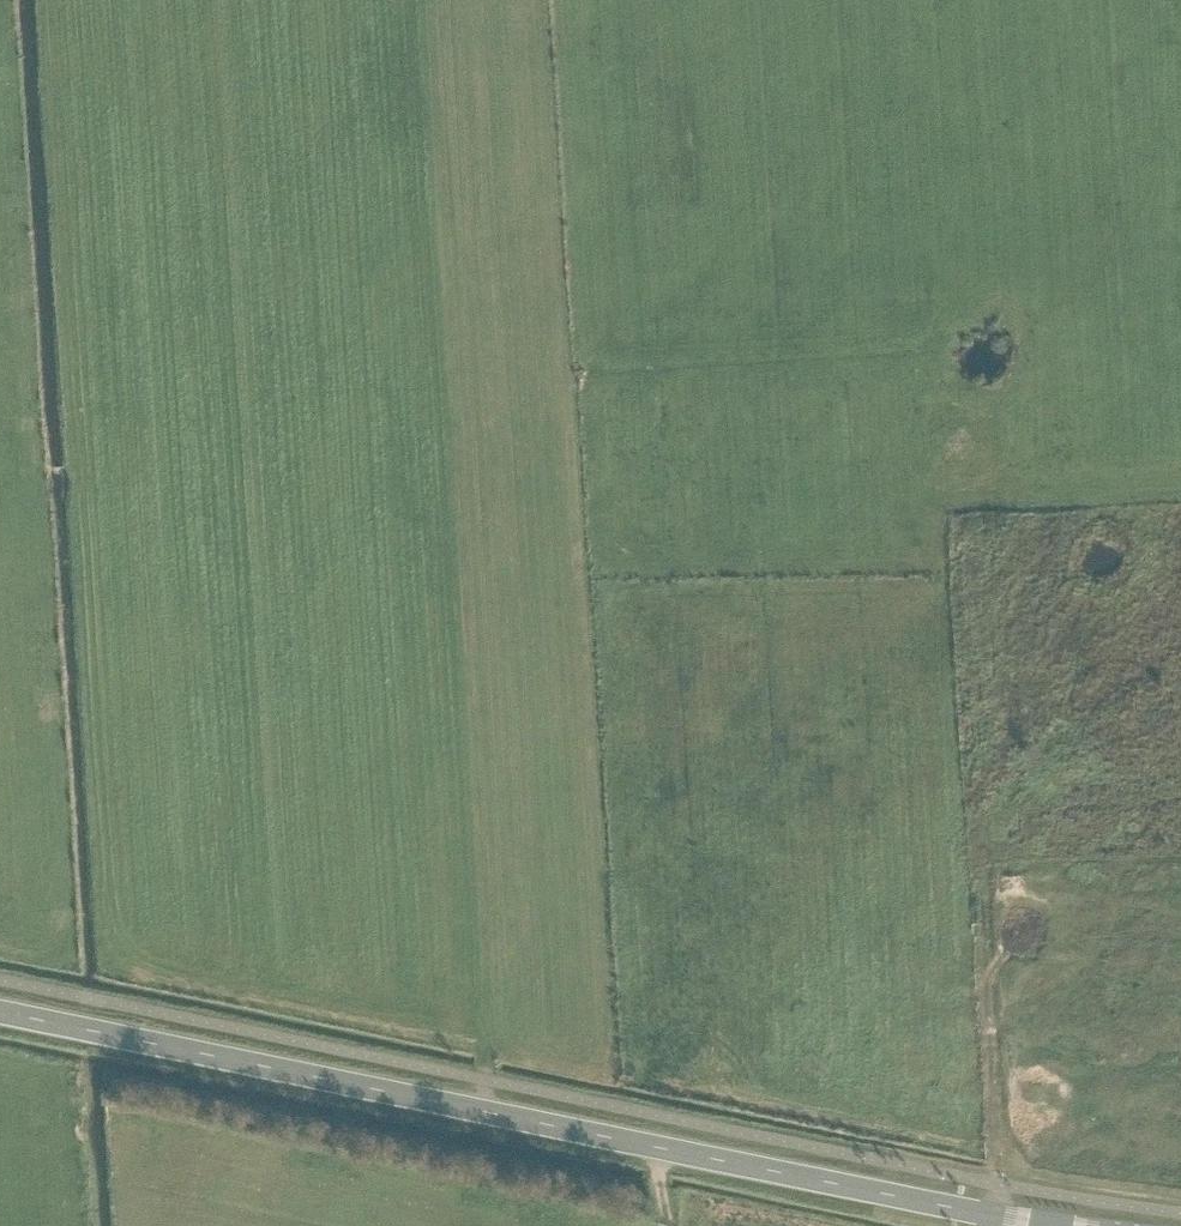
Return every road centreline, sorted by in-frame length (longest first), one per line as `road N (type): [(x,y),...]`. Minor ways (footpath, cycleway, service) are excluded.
road 1 (secondary): [(1035,1225),(0,1012)]

